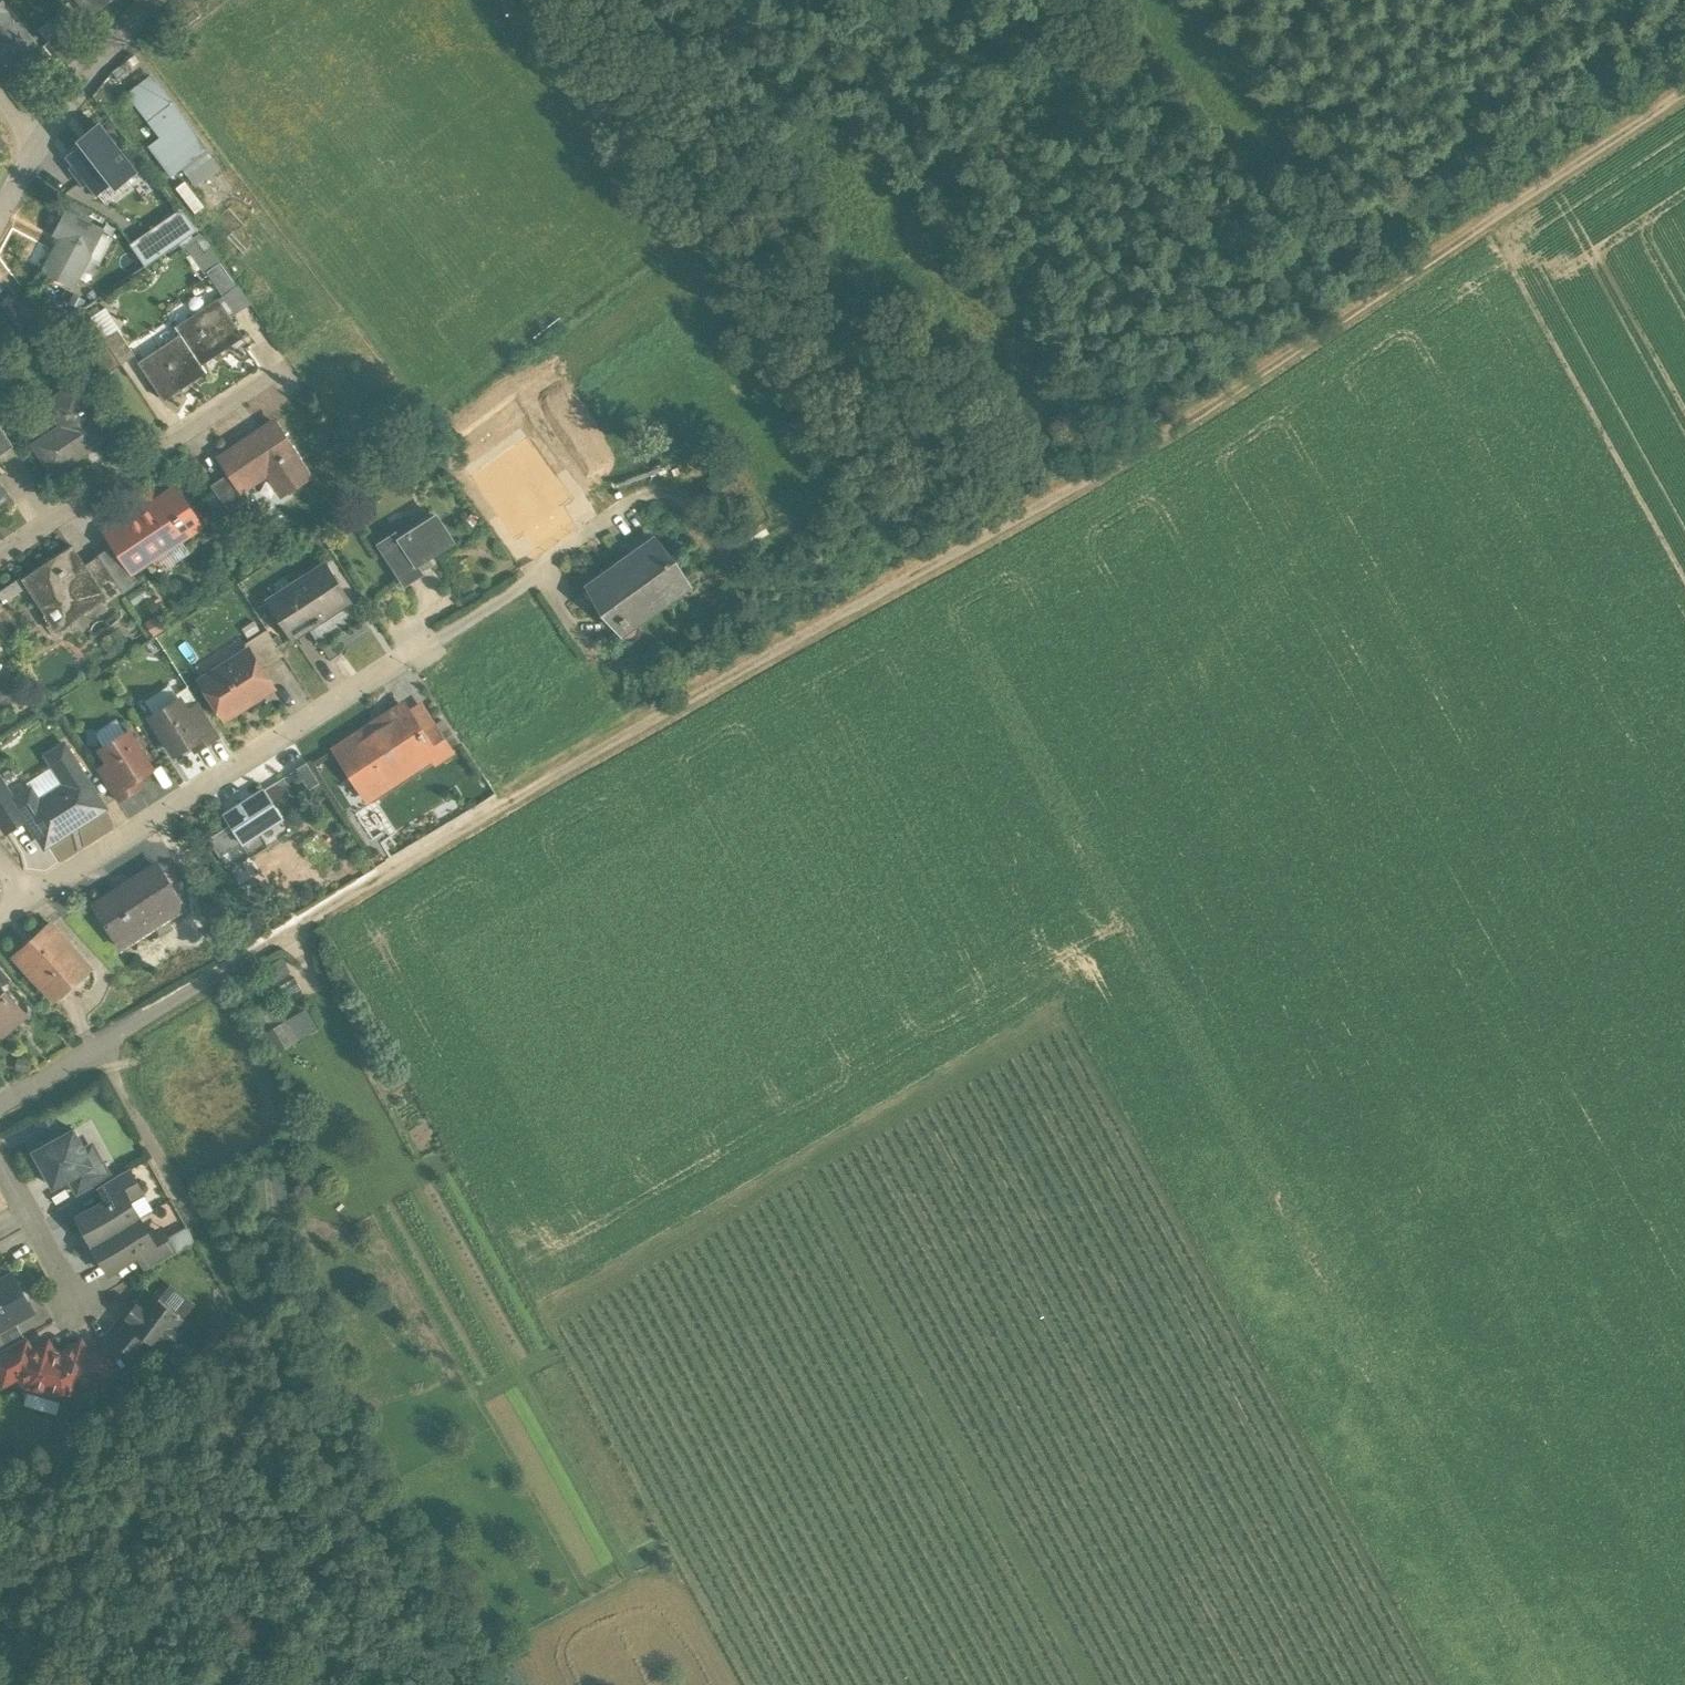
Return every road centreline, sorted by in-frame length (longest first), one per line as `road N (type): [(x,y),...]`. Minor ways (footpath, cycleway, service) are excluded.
road 1 (track): [(1684,98),(1145,458),(913,585)]
road 2 (residential): [(640,513),(30,902)]
road 3 (track): [(197,1228),(451,1684)]
road 4 (residential): [(0,558),(278,368)]
road 5 (unclassified): [(40,147),(159,0)]
road 6 (residential): [(0,1153),(75,1302)]

